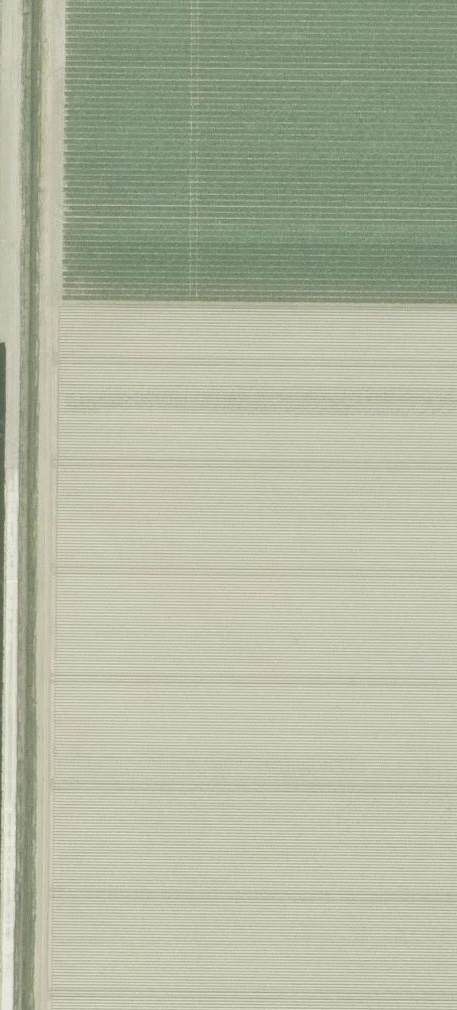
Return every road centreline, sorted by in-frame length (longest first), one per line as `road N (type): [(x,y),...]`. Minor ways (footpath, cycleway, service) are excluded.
road 1 (track): [(52,0),(41,1009)]
road 2 (track): [(7,1009),(17,0)]

